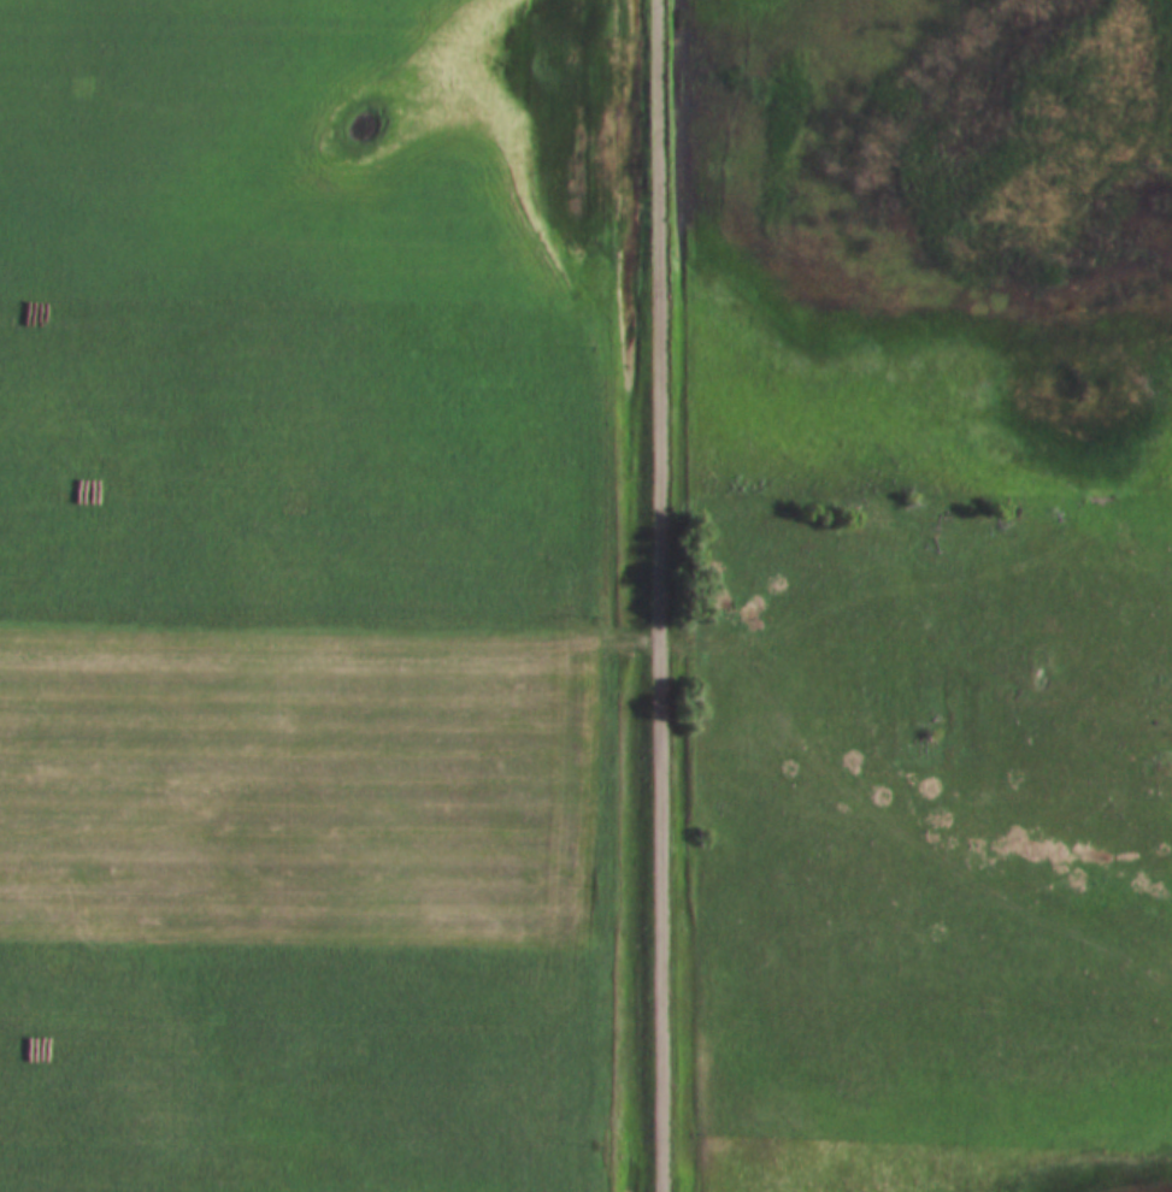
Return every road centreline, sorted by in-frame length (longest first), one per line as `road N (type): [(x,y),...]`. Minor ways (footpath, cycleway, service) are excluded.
road 1 (residential): [(659,1191),(656,0)]

